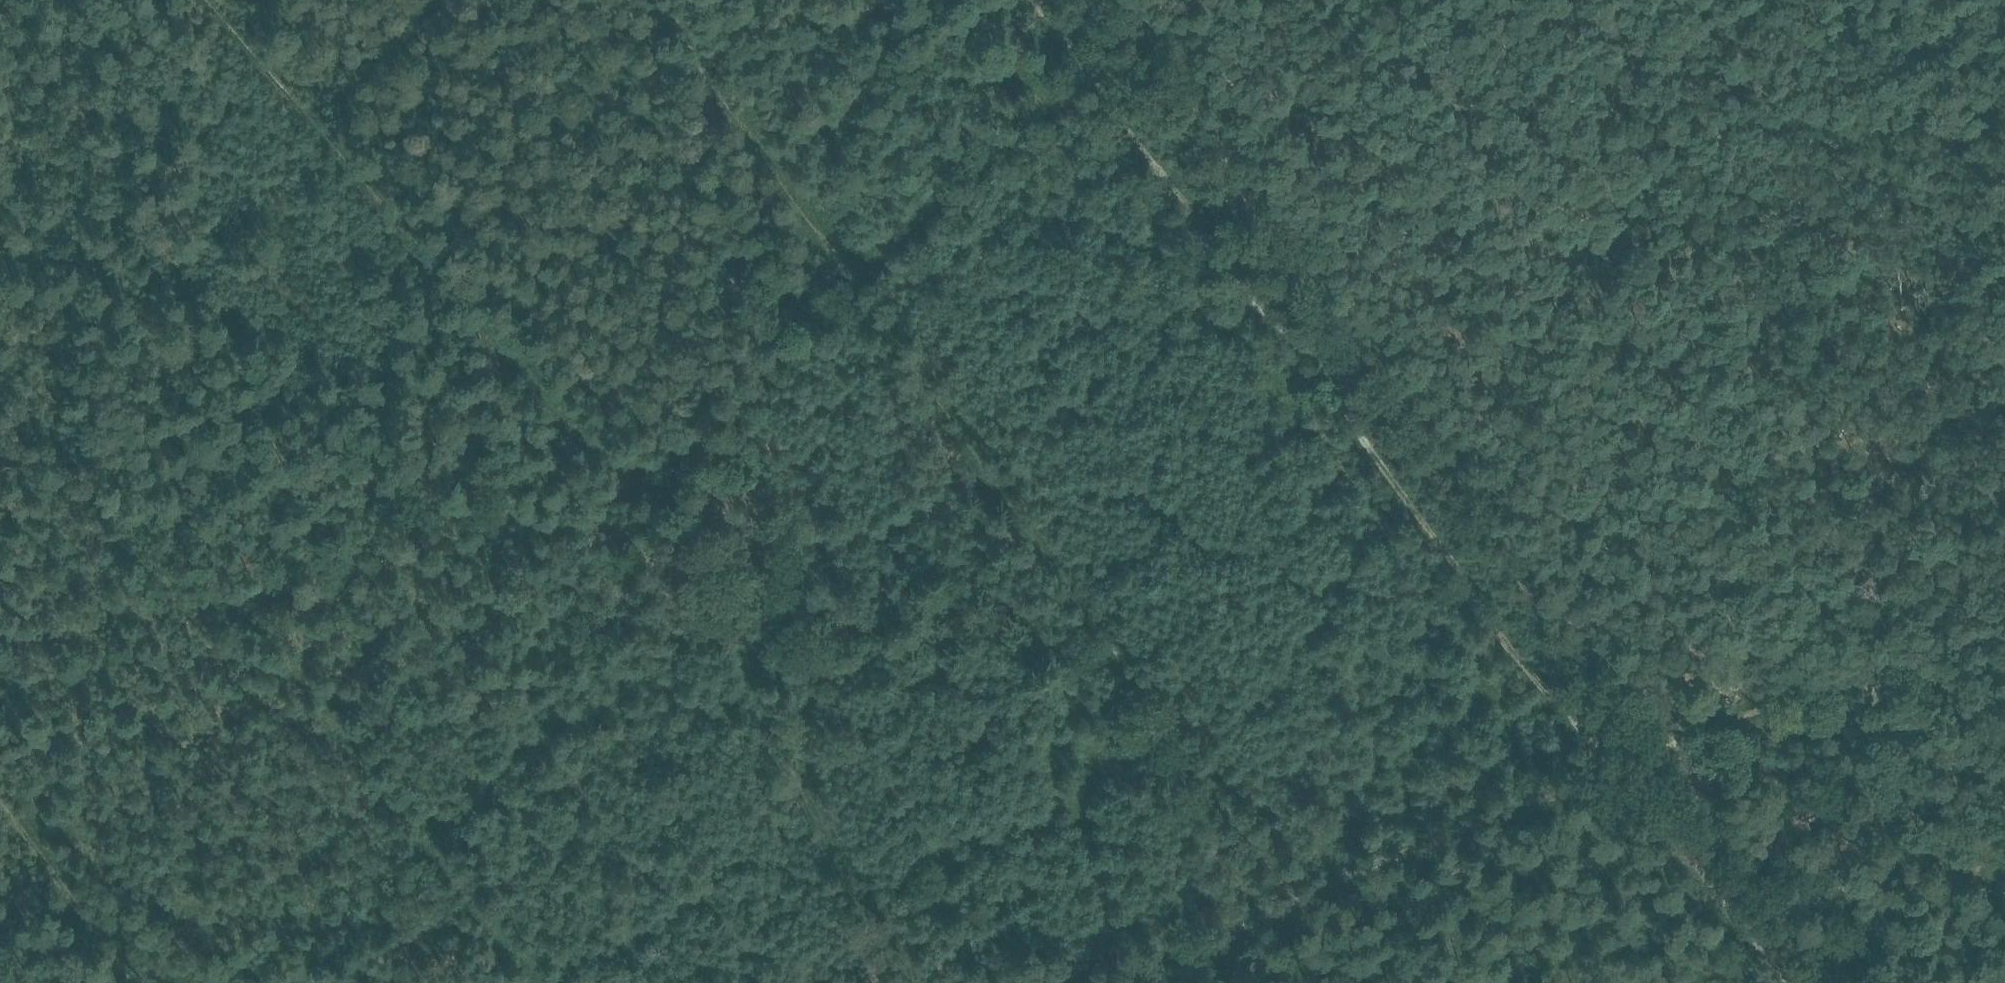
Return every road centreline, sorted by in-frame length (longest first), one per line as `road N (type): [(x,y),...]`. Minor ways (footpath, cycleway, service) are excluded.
road 1 (track): [(1041,0),(1779,982)]

